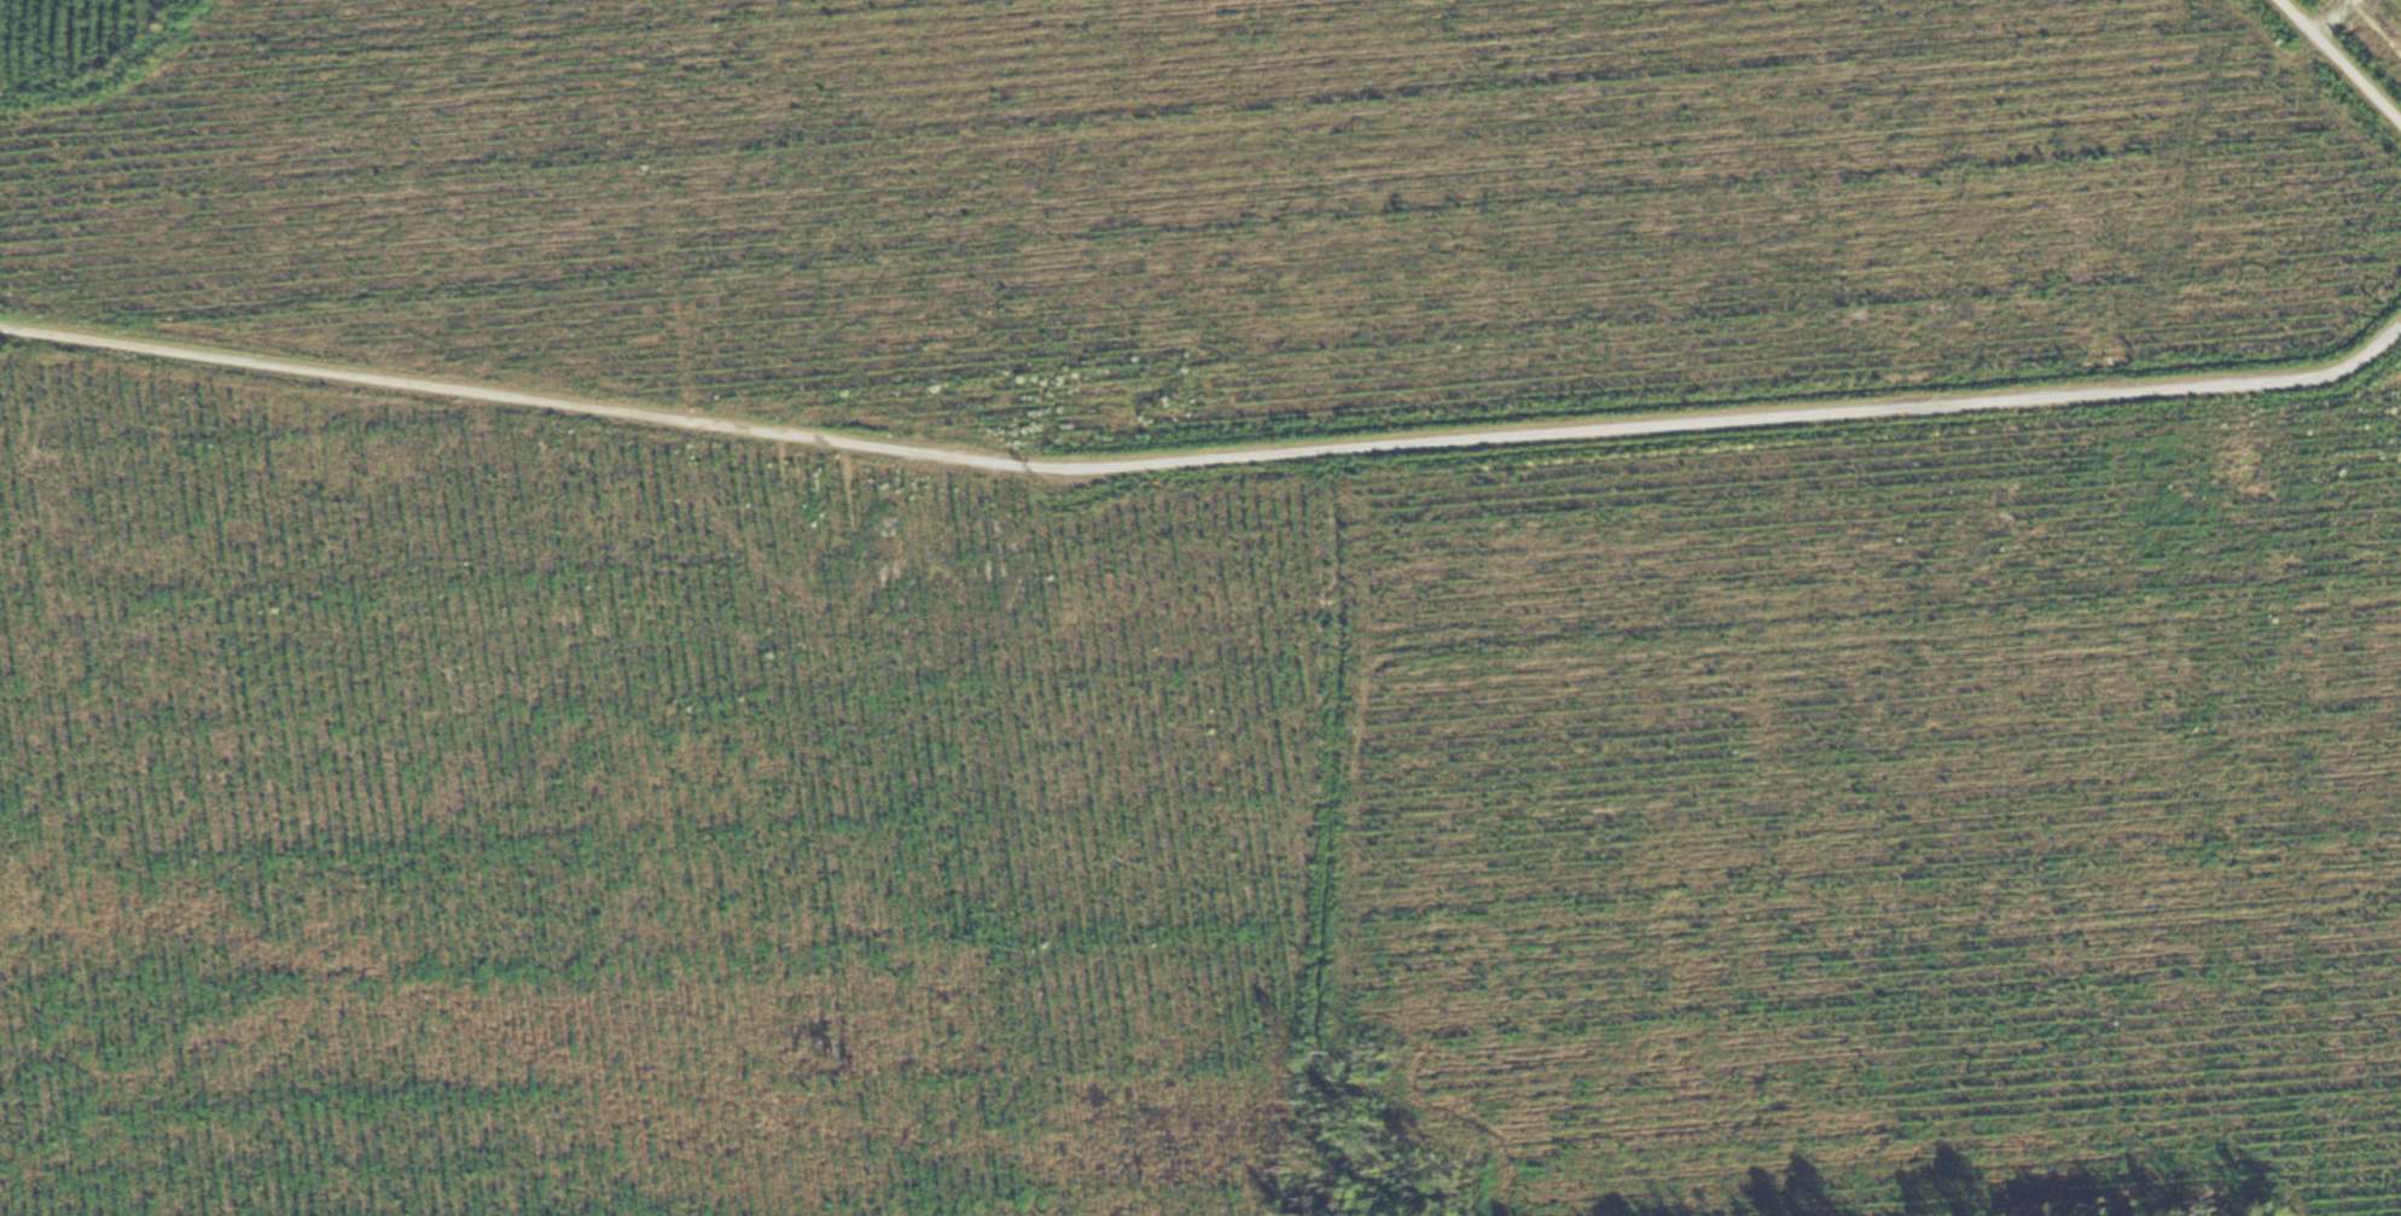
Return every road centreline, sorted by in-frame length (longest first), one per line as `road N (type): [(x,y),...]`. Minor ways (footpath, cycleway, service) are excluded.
road 1 (track): [(2400,91),(2312,0)]

